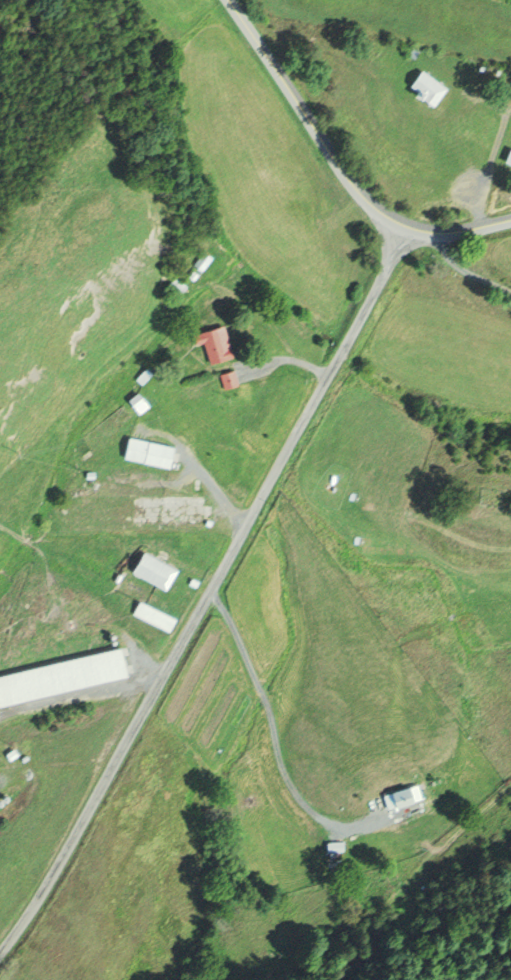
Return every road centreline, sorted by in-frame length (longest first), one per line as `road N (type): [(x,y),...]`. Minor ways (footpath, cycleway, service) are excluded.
road 1 (residential): [(0,954),(83,820),(407,227)]
road 2 (tertiary): [(510,220),(438,233),(384,217),(342,175),(226,0)]

